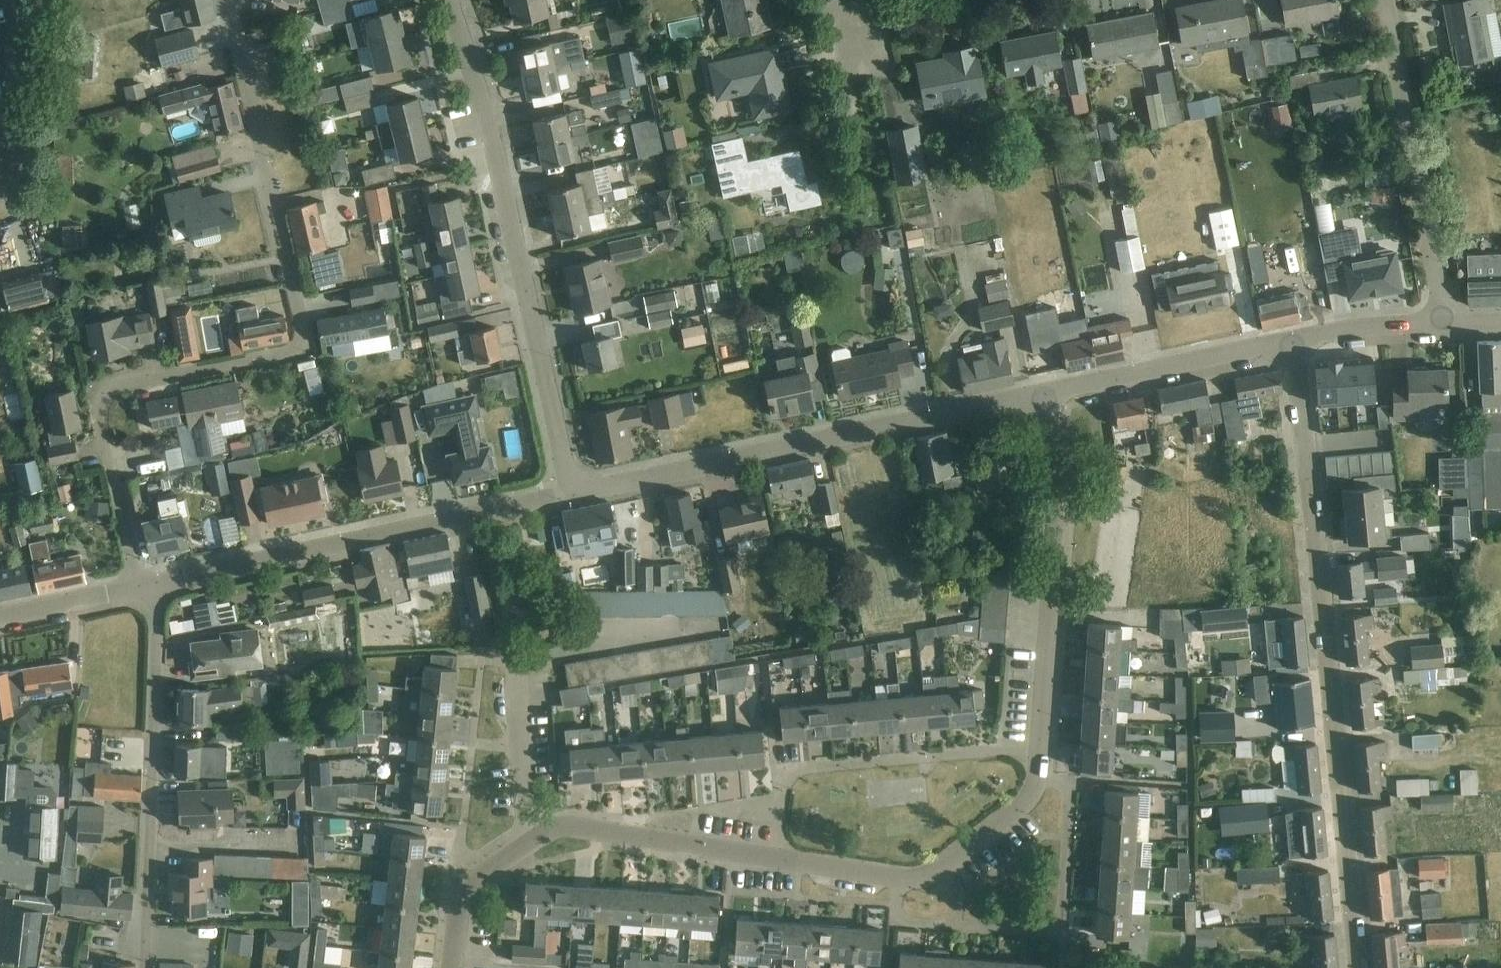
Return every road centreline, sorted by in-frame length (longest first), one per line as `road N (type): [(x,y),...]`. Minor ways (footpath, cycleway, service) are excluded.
road 1 (residential): [(227,0),(302,349),(131,385),(97,401),(140,587)]
road 2 (residential): [(1355,967),(1287,346)]
road 3 (unclassified): [(571,497),(452,0)]
road 4 (residential): [(571,497),(1040,400)]
road 5 (residential): [(140,587),(571,497)]
road 6 (residential): [(143,967),(159,615),(140,587)]
road 7 (residential): [(540,838),(514,662),(549,659),(576,643),(716,627)]
road 8 (residential): [(910,887),(903,929),(1056,937),(1065,914),(1071,814),(1064,787),(1040,782)]
road 9 (residential): [(1043,752),(1060,494),(1040,400)]
road 10 (residential): [(763,864),(780,789),(812,771),(1043,752)]
road 11 (residential): [(1441,326),(1384,0)]
road 12 (residential): [(1040,400),(1287,346)]
road 13 (residential): [(540,838),(577,833),(763,864)]
road 14 (residential): [(0,181),(13,131),(2,0)]
road 15 (residential): [(1040,782),(1027,805),(931,881),(910,887)]
road 16 (residential): [(452,967),(460,902),(540,838)]
road 17 (residential): [(1287,346),(1441,326)]
road 18 (residential): [(763,864),(910,887)]
road 19 (residential): [(0,619),(140,587)]

